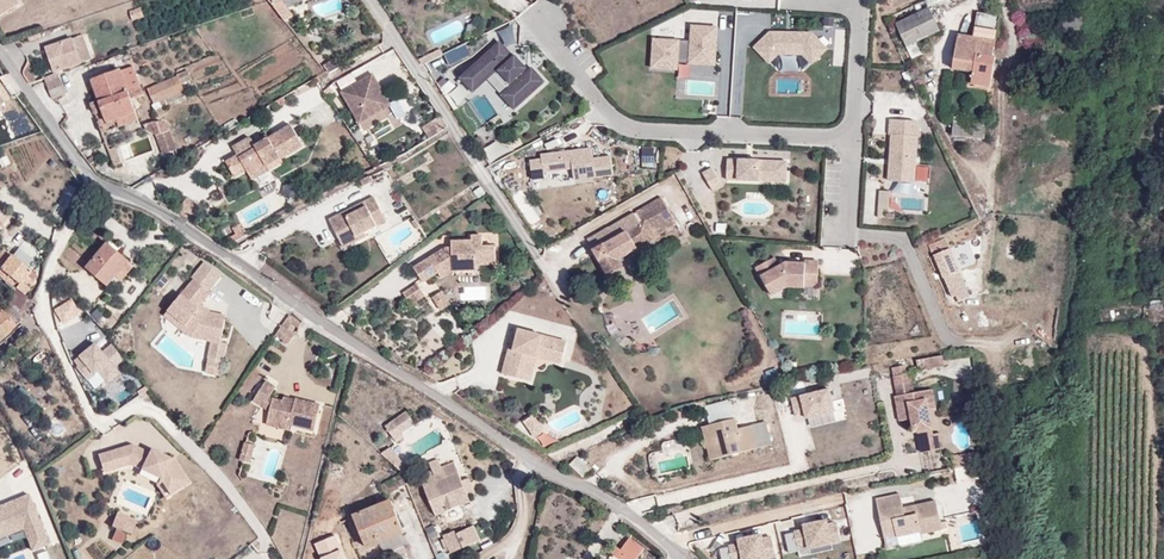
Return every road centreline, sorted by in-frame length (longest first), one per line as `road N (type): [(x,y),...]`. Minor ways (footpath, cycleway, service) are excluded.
road 1 (residential): [(0,46),(93,173),(430,375),(684,558)]

